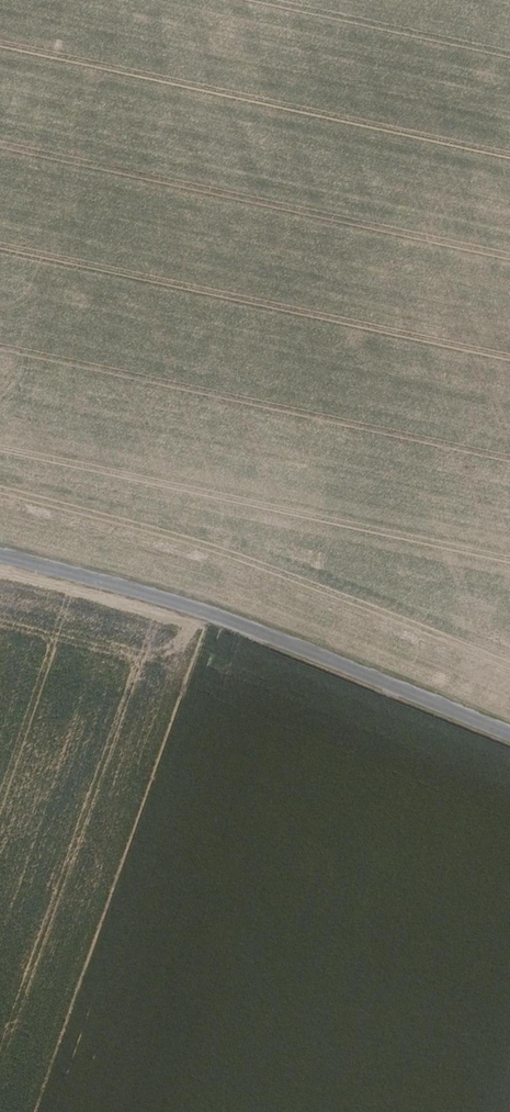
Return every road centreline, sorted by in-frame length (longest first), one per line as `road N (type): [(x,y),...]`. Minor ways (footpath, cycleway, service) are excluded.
road 1 (unclassified): [(0,556),(212,615),(509,736)]

